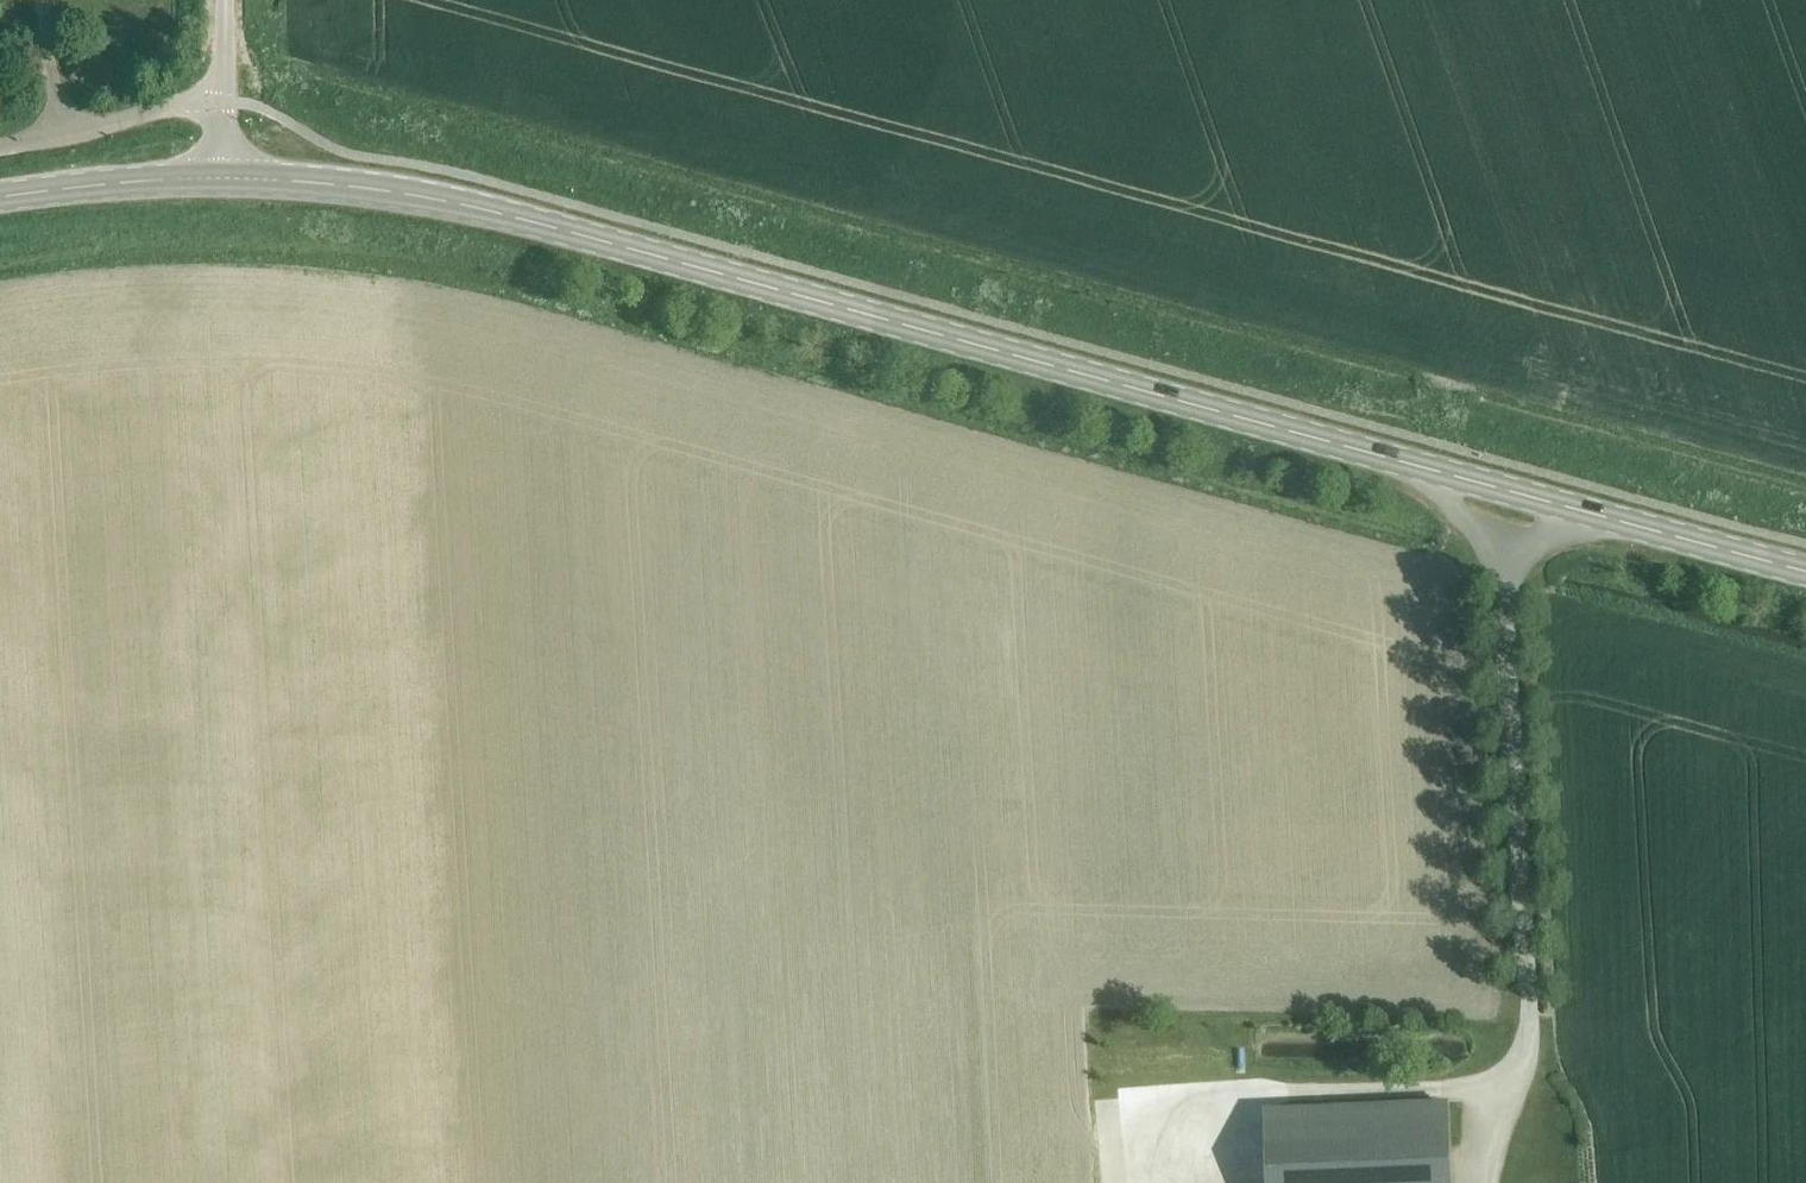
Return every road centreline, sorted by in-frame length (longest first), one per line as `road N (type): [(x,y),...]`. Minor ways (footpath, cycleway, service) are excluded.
road 1 (secondary): [(219,180),(340,185),(483,209),(1805,573)]
road 2 (residential): [(0,148),(179,102),(223,103)]
road 3 (secondary): [(0,200),(219,180)]

